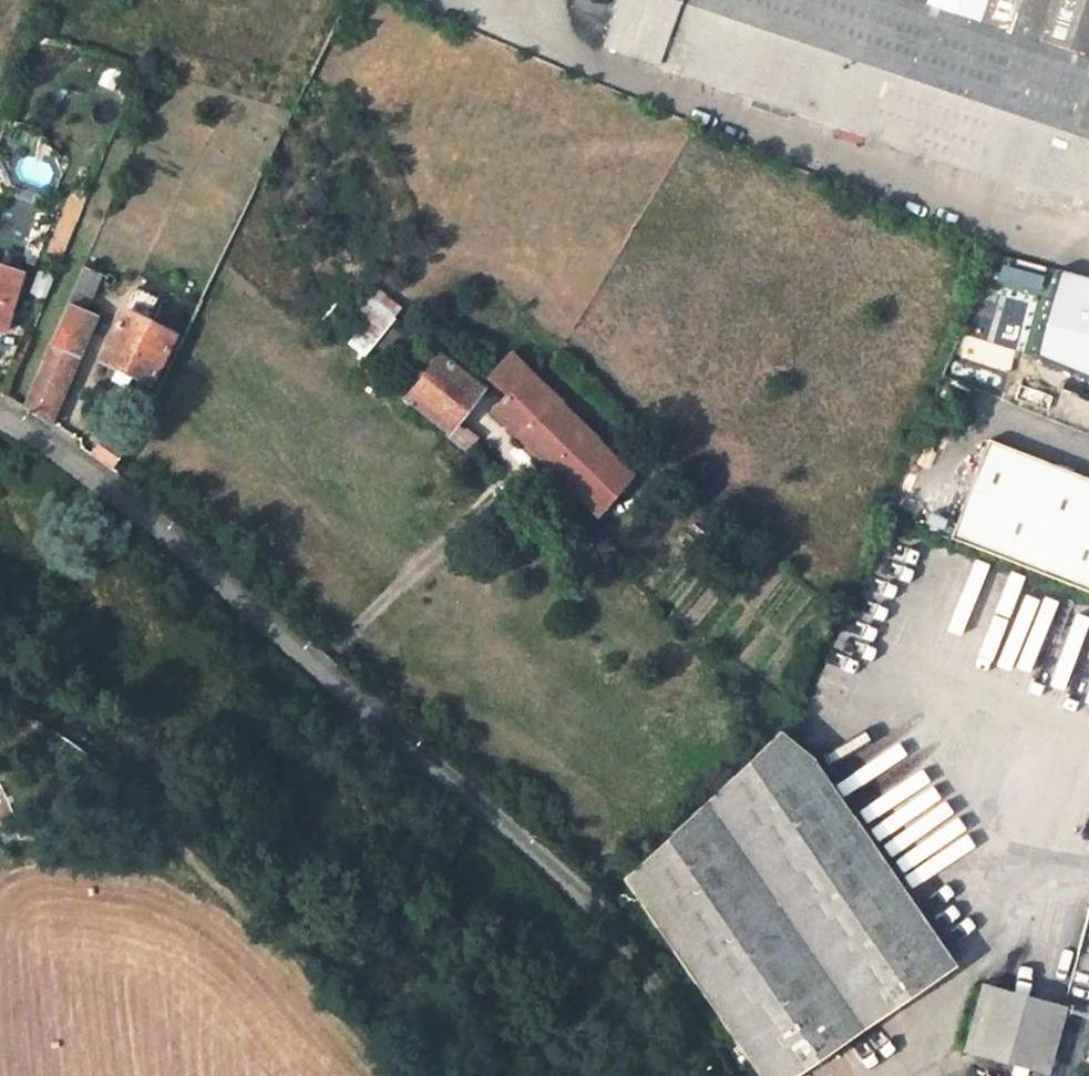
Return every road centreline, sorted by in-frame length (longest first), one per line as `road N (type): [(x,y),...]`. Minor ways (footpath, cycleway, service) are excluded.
road 1 (residential): [(0,421),(63,462),(564,894),(708,1075)]

